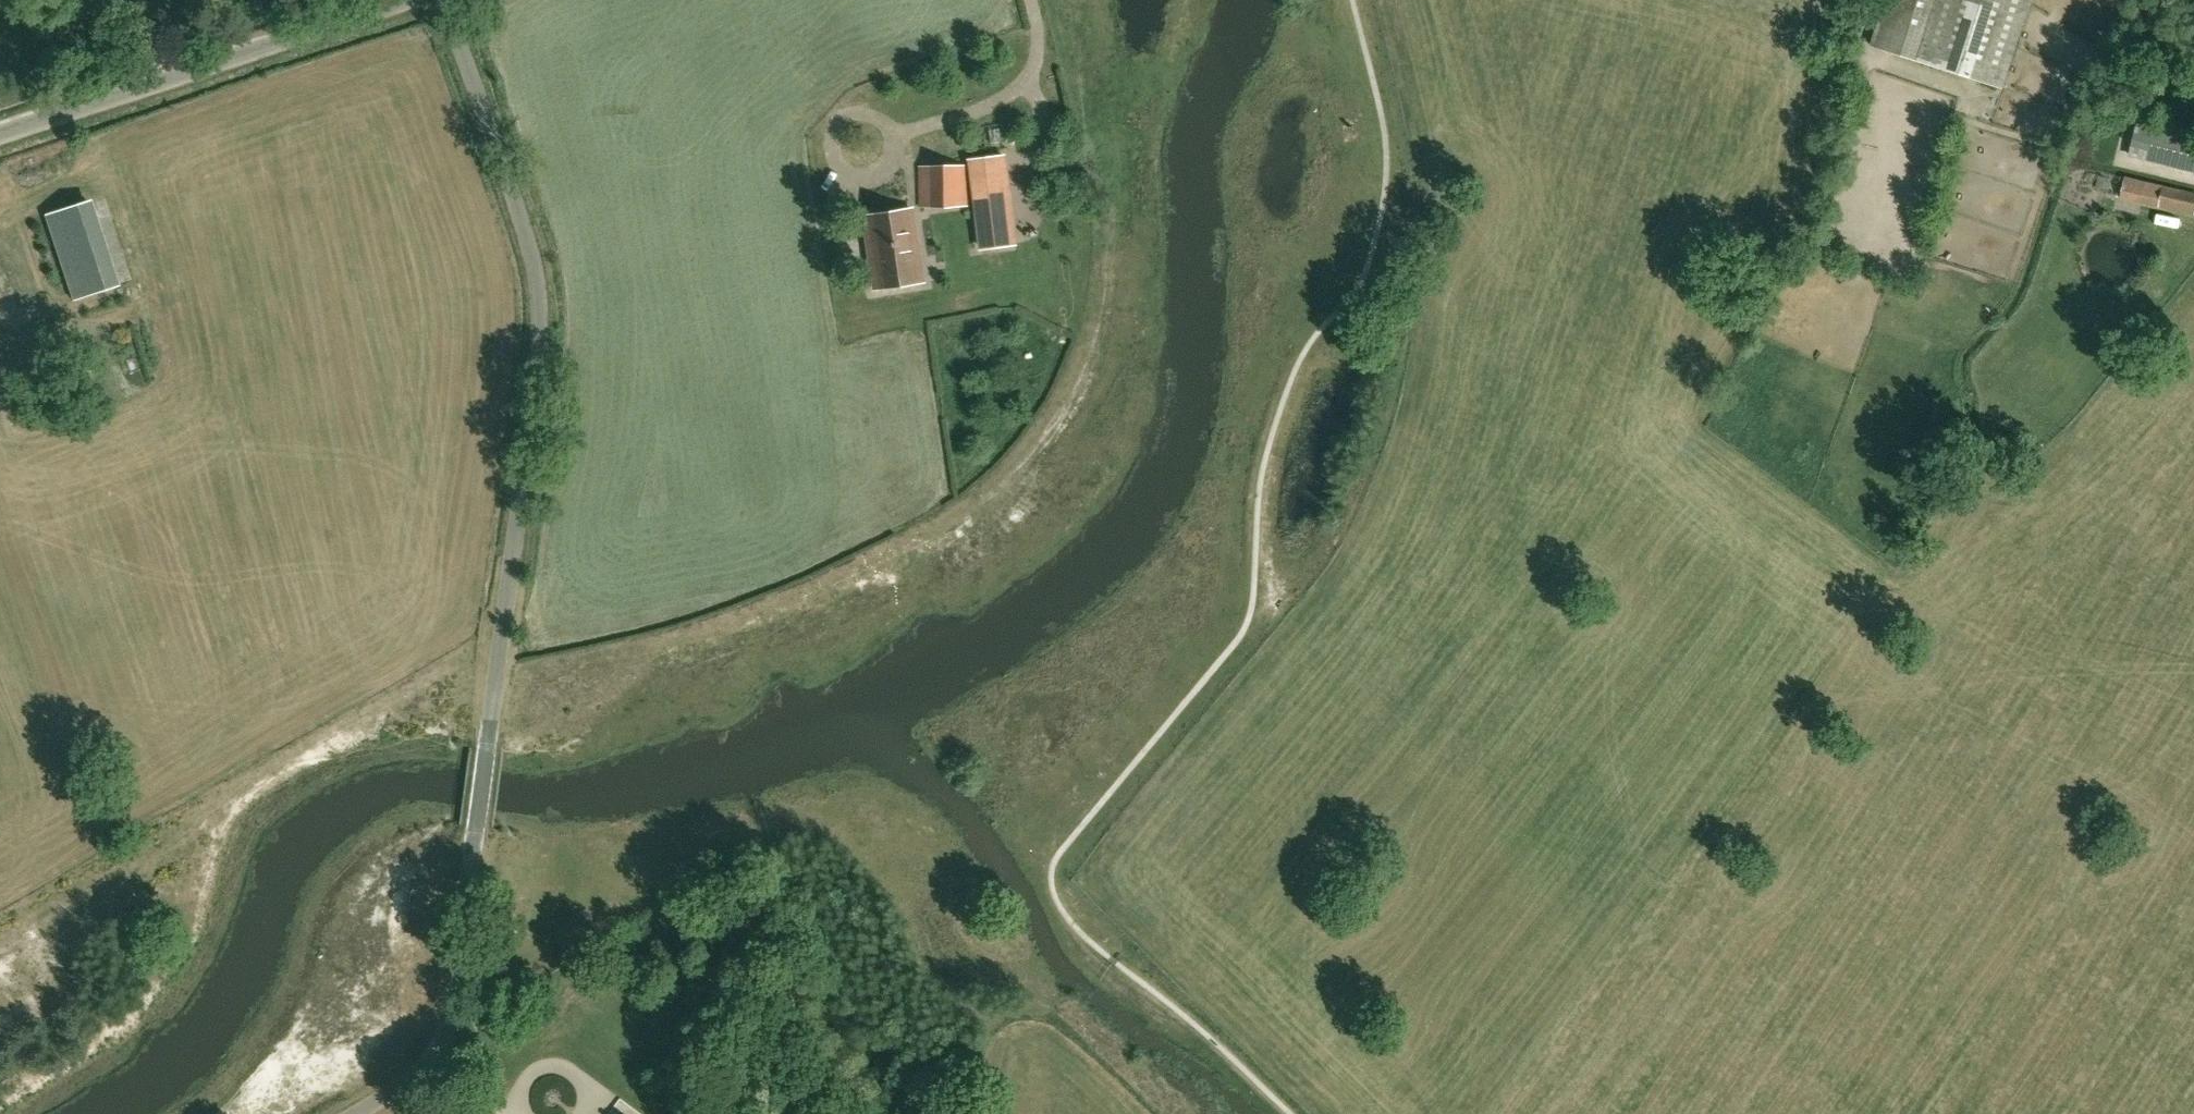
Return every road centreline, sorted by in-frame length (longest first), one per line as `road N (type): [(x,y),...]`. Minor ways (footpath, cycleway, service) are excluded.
road 1 (unclassified): [(352,1113),(416,1077),(449,1034),(538,370),(532,256),(447,0)]
road 2 (unclassified): [(0,135),(411,0)]
road 3 (track): [(2193,291),(1978,521)]

